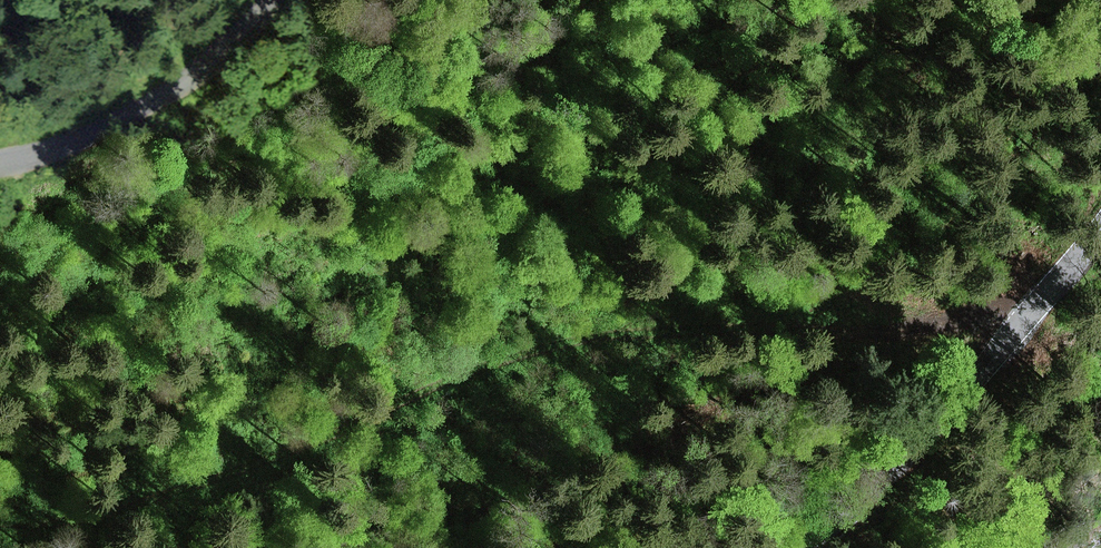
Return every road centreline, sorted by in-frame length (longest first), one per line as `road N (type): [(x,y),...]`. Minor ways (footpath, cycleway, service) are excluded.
road 1 (track): [(1033,314),(866,339),(646,330),(572,338),(472,370),(141,505),(88,519),(0,524)]
road 2 (tertiary): [(801,547),(921,441),(1100,228)]
road 3 (tertiary): [(273,0),(179,86),(57,151),(0,162)]

